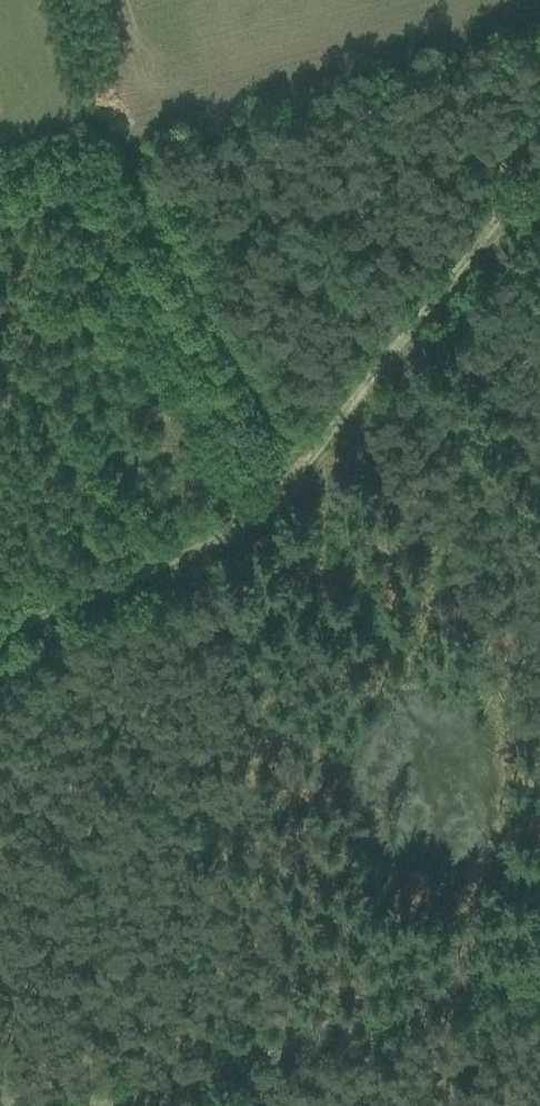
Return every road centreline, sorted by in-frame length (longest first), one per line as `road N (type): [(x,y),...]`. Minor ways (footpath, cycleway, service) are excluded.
road 1 (track): [(539,162),(258,514),(0,625)]
road 2 (track): [(539,940),(46,1105)]
road 3 (track): [(300,466),(539,864)]

